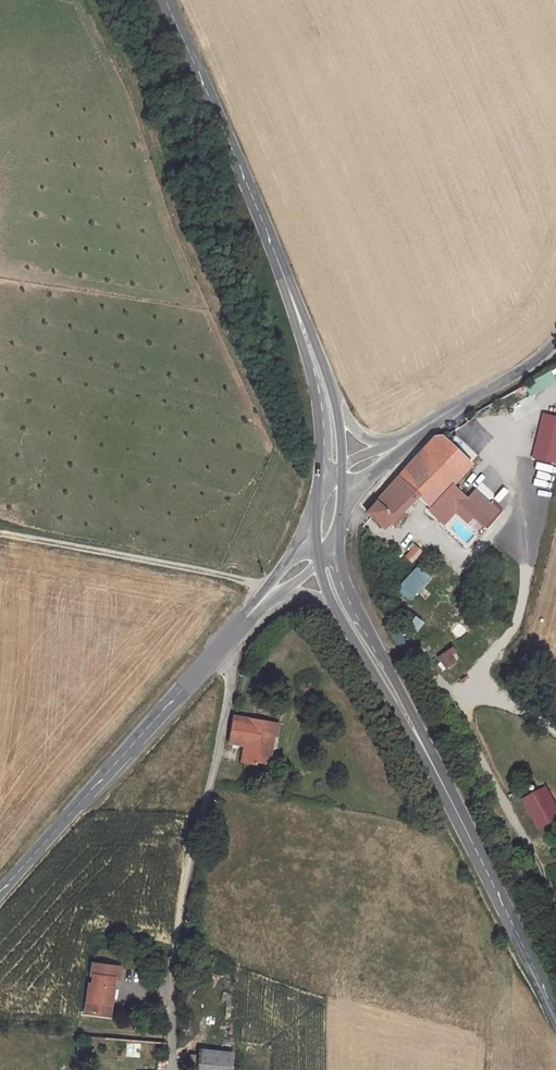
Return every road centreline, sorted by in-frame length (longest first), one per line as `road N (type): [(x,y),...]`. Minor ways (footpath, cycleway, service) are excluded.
road 1 (tertiary): [(555,1015),(337,587),(330,552)]
road 2 (tertiary): [(332,480),(324,388),(292,295),(165,0)]
road 3 (residential): [(219,648),(231,679),(185,878),(171,989),(176,1069)]
road 4 (track): [(455,697),(515,624),(541,507),(533,490),(499,474),(447,412)]
road 5 (tertiary): [(219,648),(0,897)]
road 6 (track): [(271,591),(0,534)]
road 7 (unclassified): [(332,480),(549,351),(555,340)]
road 8 (track): [(372,655),(391,648),(434,675),(455,697),(487,769)]
road 9 (tertiary): [(330,552),(271,591),(219,648)]
road 10 (track): [(487,769),(555,897)]

